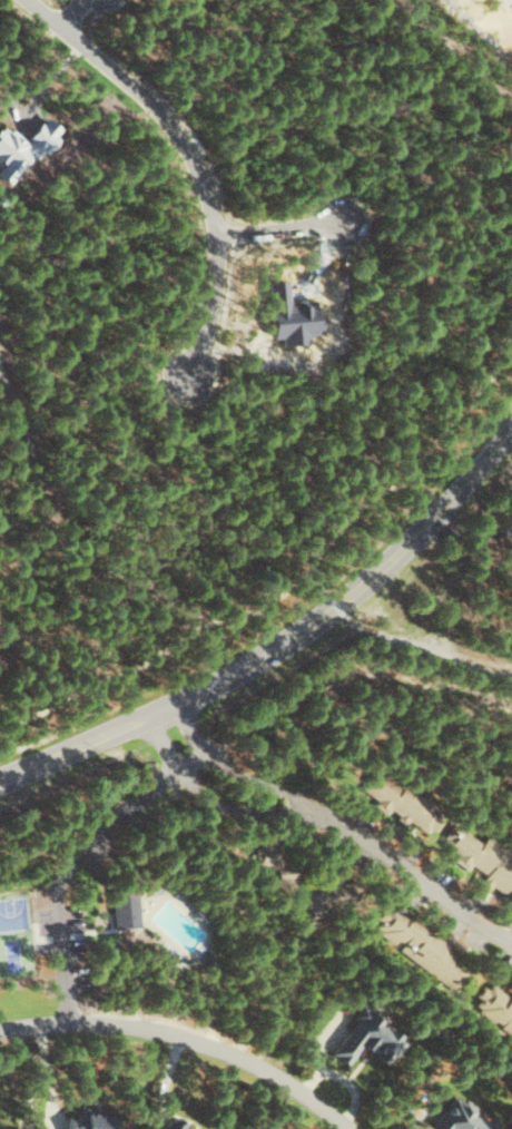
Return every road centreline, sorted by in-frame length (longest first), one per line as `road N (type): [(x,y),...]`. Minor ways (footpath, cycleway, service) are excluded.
road 1 (tertiary): [(511,428),(413,542),(297,639),(203,694),(0,784)]
road 2 (residential): [(35,0),(149,90),(197,153),(221,235),(223,272),(210,340),(193,374)]
road 3 (residential): [(150,718),(200,788),(223,802),(332,818),(511,945)]
road 4 (residential): [(75,1023),(62,909),(72,864),(214,752)]
road 5 (residential): [(75,1023),(134,1025),(224,1051),(363,1128)]
road 6 (residential): [(332,818),(229,768),(188,700)]
road 7 (residential): [(221,235),(351,223)]

